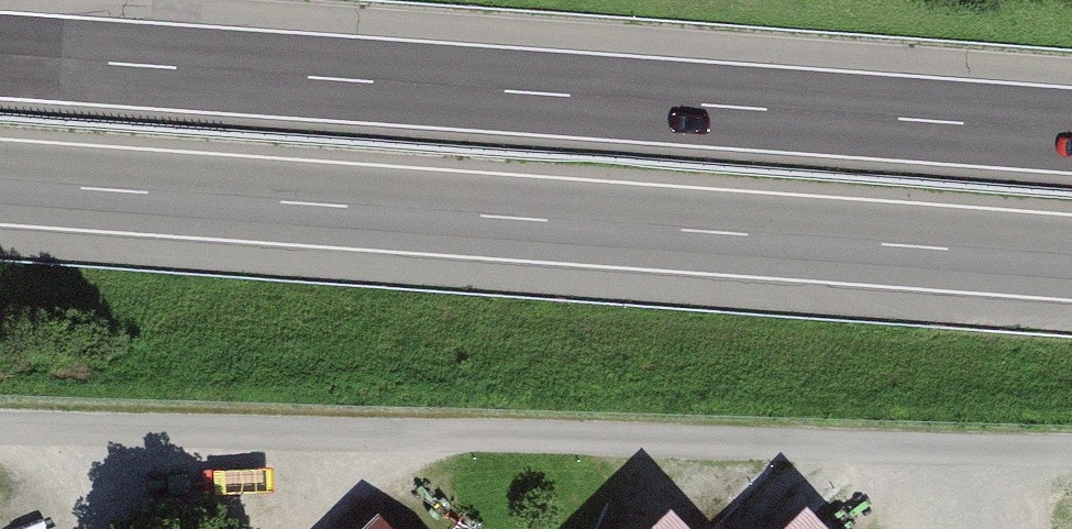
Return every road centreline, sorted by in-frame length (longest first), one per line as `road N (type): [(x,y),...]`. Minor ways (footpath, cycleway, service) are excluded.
road 1 (motorway): [(0,184),(1071,261)]
road 2 (motorway): [(1071,131),(0,54)]

